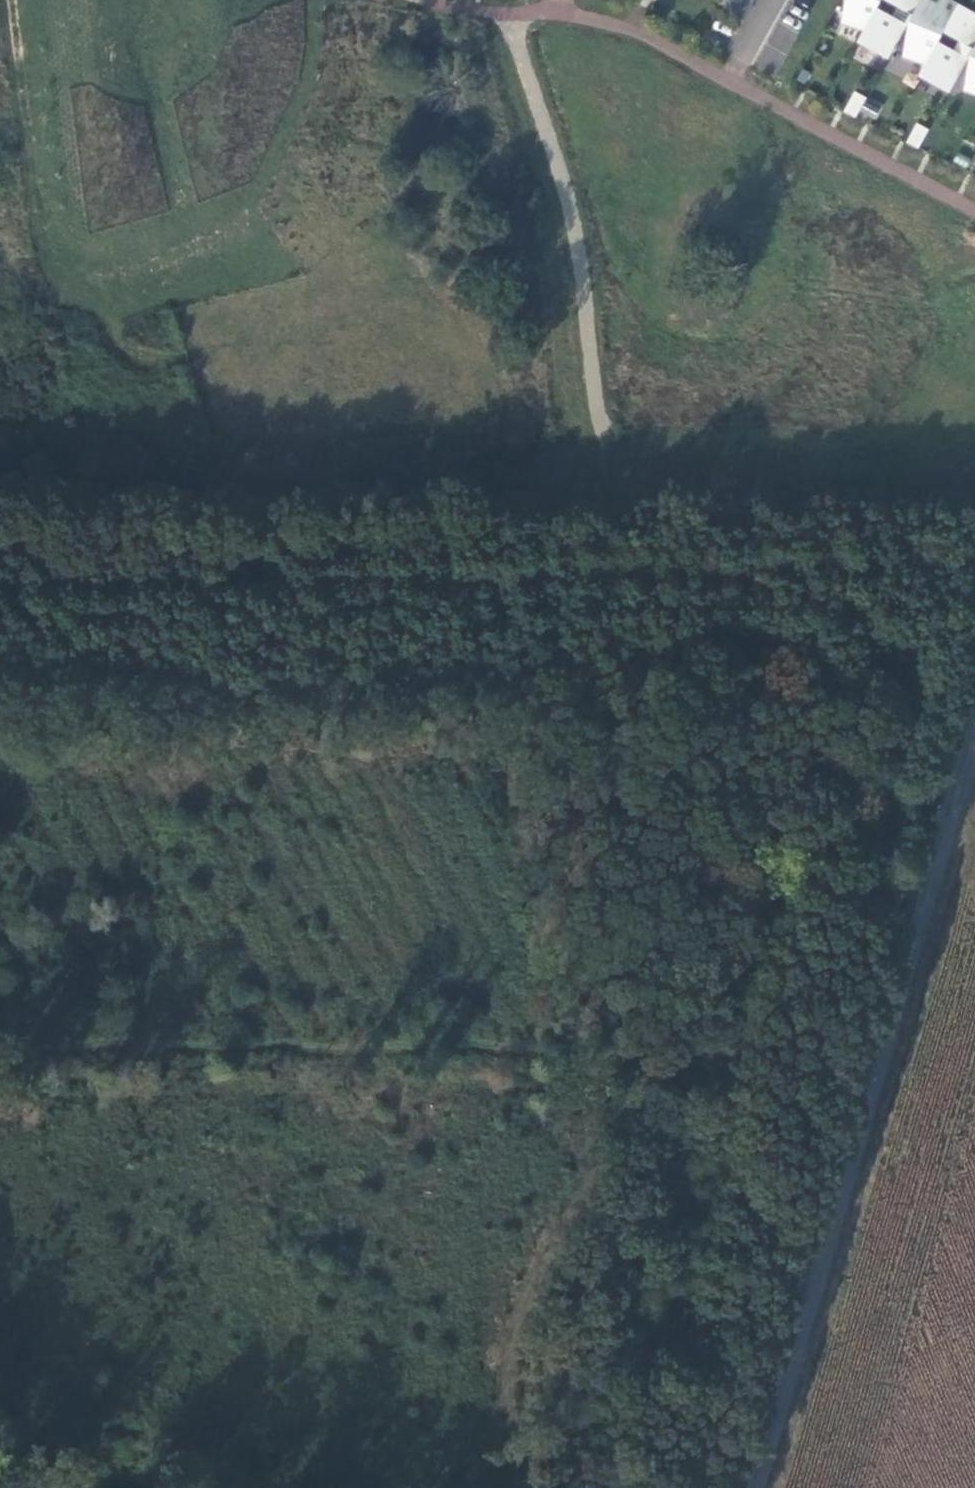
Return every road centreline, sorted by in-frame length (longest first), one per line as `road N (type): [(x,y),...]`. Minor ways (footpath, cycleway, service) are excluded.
road 1 (unclassified): [(974,741),(772,1487)]
road 2 (residential): [(974,210),(729,81)]
road 3 (residential): [(729,81),(634,32),(558,13)]
road 4 (residential): [(558,13),(482,15),(417,0)]

